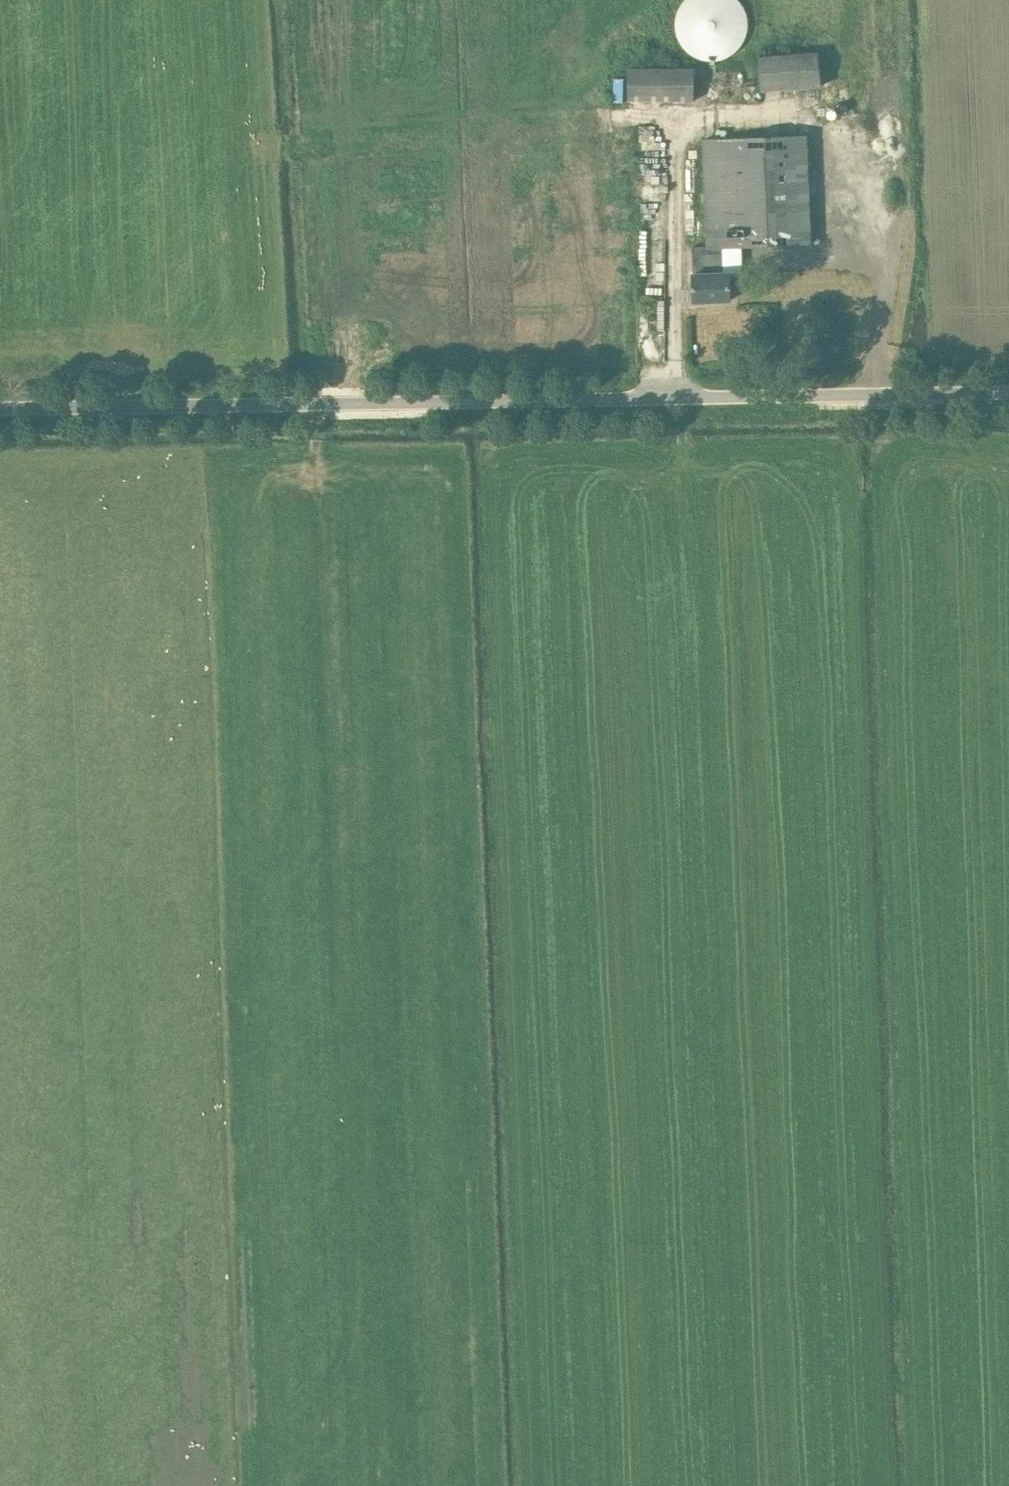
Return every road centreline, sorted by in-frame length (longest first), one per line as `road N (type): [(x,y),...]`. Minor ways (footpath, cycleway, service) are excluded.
road 1 (unclassified): [(0,411),(1008,395)]

